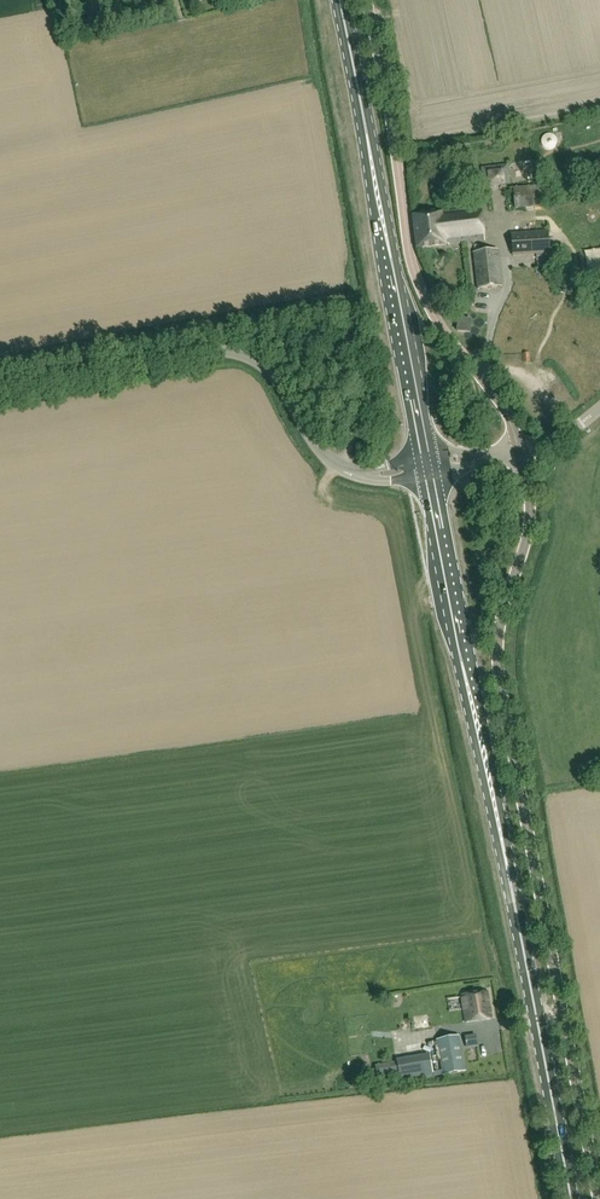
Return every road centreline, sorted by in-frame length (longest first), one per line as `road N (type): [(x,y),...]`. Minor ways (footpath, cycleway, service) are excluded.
road 1 (unclassified): [(598,1198),(497,668),(499,624),(529,519),(520,452)]
road 2 (primary): [(571,1198),(427,469)]
road 3 (unclassified): [(520,452),(506,414),(437,321),(415,277),(368,0)]
road 4 (primary): [(427,469),(339,0)]
road 5 (residential): [(331,465),(270,464),(234,419),(170,411),(0,441)]

